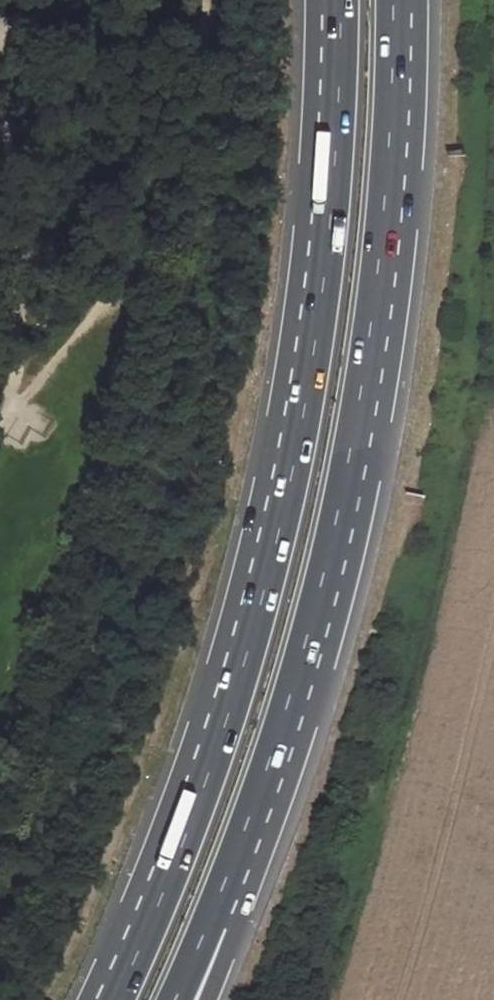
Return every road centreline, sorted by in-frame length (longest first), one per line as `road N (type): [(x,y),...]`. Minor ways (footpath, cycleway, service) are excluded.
road 1 (motorway): [(341,0),(329,243),(293,472),(239,687),(115,999)]
road 2 (motorway): [(307,639),(338,512),(378,264),(393,0)]
road 3 (motorway): [(175,999),(257,797),(307,639)]
road 4 (motorway): [(204,999),(264,811),(307,639)]

